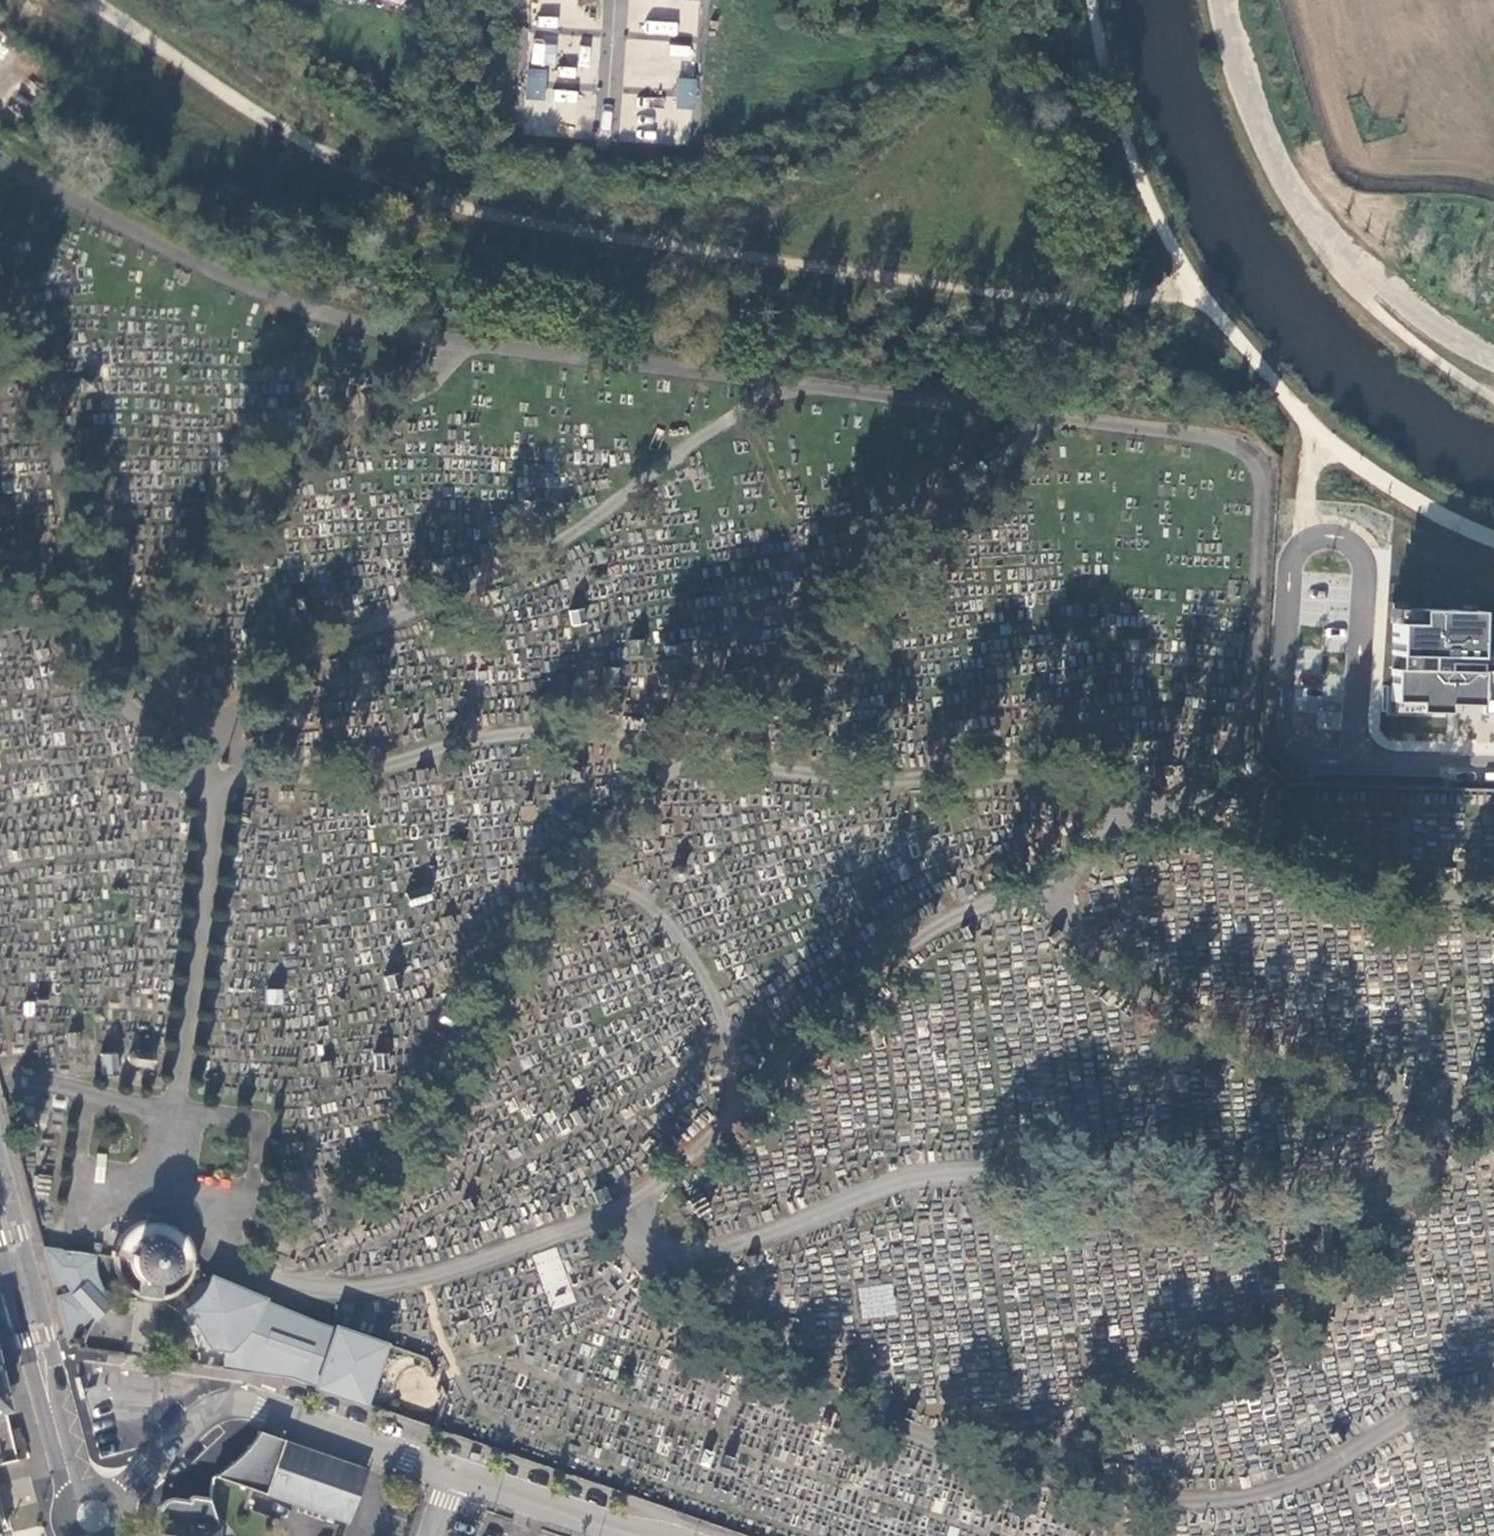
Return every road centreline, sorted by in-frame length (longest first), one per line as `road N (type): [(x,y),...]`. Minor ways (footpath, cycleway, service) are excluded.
road 1 (residential): [(1356,762),(1308,762),(1284,745),(1299,547),(1317,526),(1368,542),(1356,741)]
road 2 (residential): [(456,1473),(244,1402),(222,1406),(165,1452)]
road 3 (residential): [(670,1535),(600,1524),(456,1473)]
road 4 (residential): [(1493,765),(1356,762)]
road 5 (residential): [(614,0),(607,131)]
road 6 (tertiary): [(21,1291),(53,1408)]

